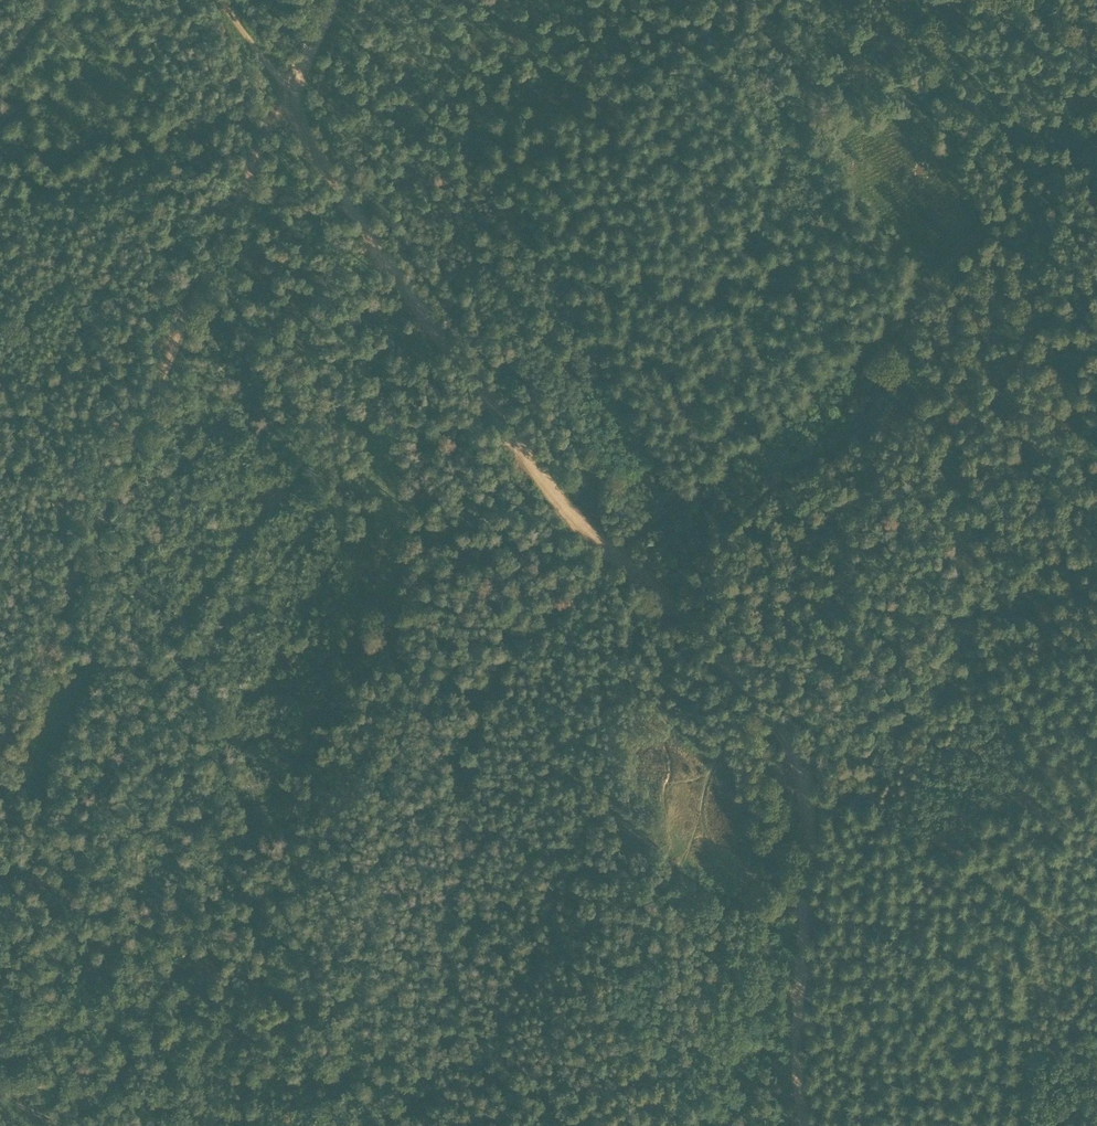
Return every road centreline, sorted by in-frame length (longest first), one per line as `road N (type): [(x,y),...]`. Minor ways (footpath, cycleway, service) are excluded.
road 1 (track): [(217,0),(278,86),(0,727)]
road 2 (track): [(325,0),(300,59),(278,86),(579,523),(615,543)]
road 3 (track): [(805,1125),(794,1065),(810,821),(803,733),(633,556)]
road 4 (track): [(1096,123),(615,543)]
road 5 (track): [(803,733),(1062,896),(1096,932)]
road 6 (track): [(924,0),(1064,152)]

